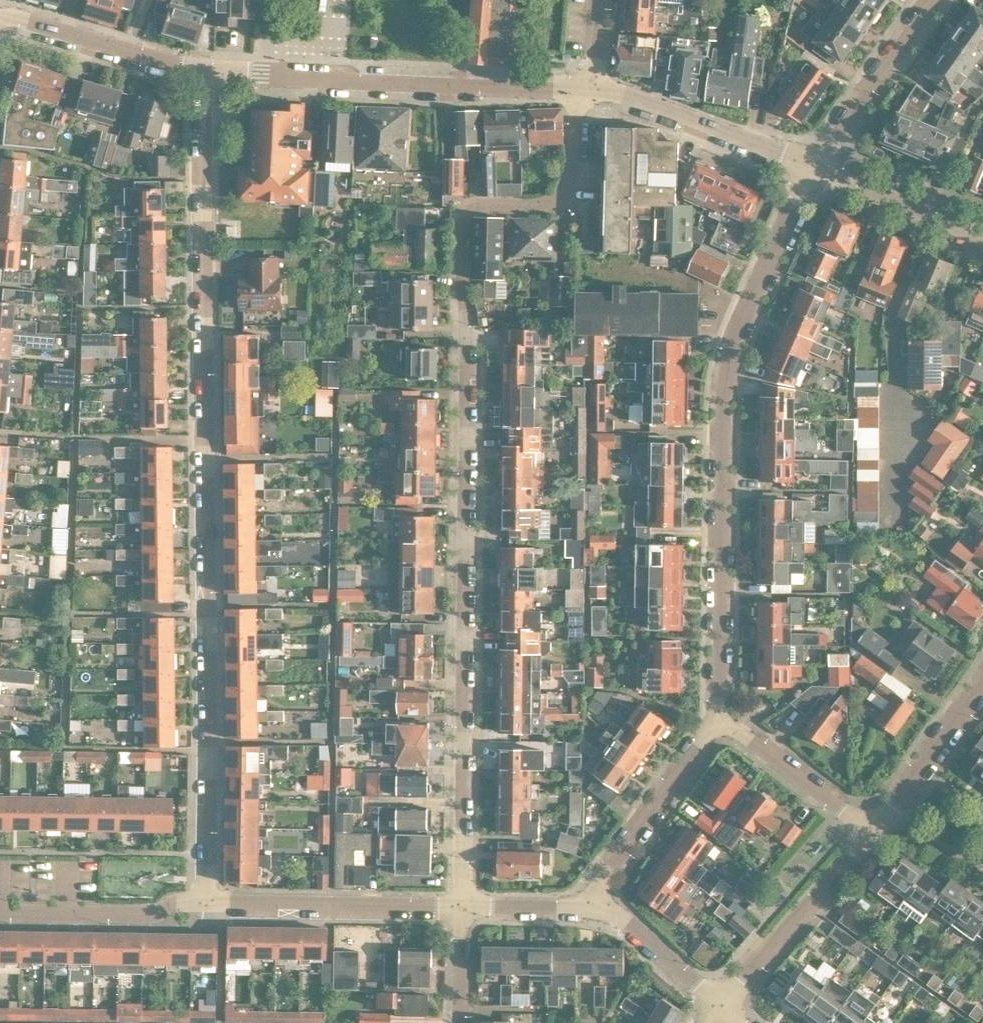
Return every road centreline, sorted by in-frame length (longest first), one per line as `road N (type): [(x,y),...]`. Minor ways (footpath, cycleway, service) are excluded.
road 1 (residential): [(206,910),(212,751),(200,69)]
road 2 (residential): [(462,908),(463,334)]
road 3 (residential): [(718,721),(720,384),(811,166)]
road 4 (residential): [(575,90),(354,84),(200,69)]
road 5 (residential): [(575,90),(564,205),(463,209),(463,334)]
road 6 (residential): [(462,908),(206,910)]
road 7 (residential): [(719,1012),(868,830)]
road 8 (residential): [(811,166),(594,90)]
road 9 (residential): [(601,906),(603,877),(718,721)]
road 10 (residential): [(200,69),(0,19)]
road 11 (residential): [(206,910),(0,909)]
road 12 (residential): [(931,0),(811,166)]
road 13 (residential): [(982,240),(811,166)]
road 14 (residential): [(868,830),(718,721)]
road 15 (residential): [(868,830),(982,685)]
road 16 (residential): [(601,906),(719,1012)]
road 17 (residential): [(462,908),(601,906)]

